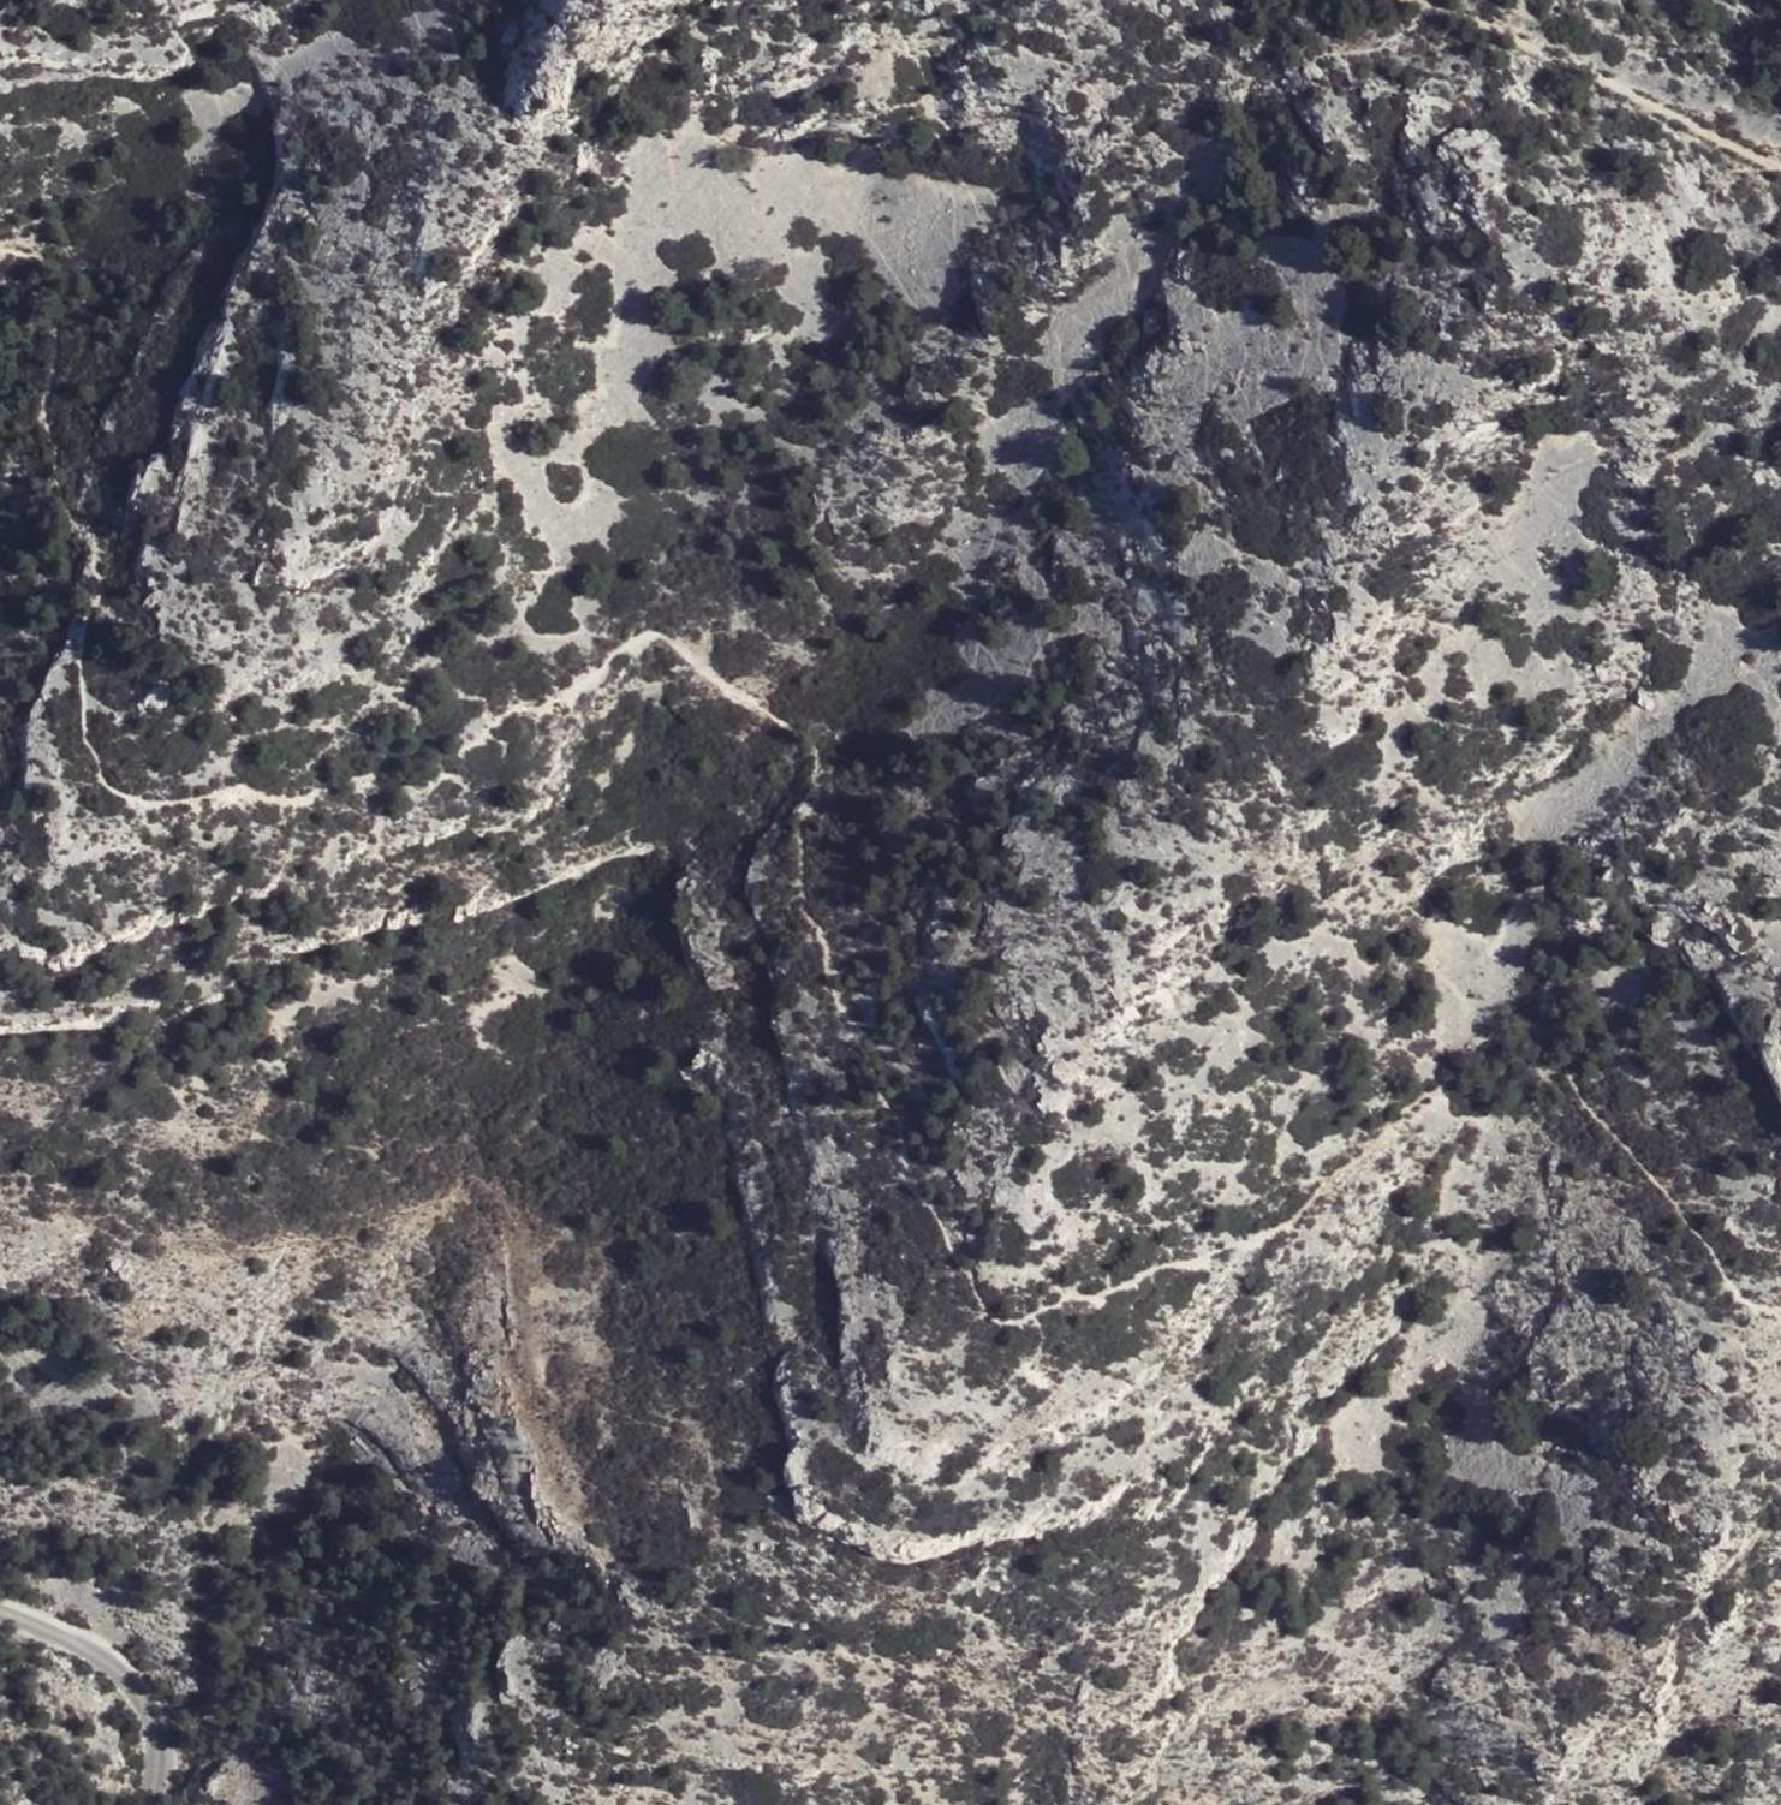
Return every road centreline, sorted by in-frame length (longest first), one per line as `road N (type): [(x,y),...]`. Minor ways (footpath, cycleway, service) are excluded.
road 1 (track): [(1409,0),(1500,34),(1780,168)]
road 2 (unclassified): [(154,1804),(159,1739),(141,1692),(99,1653),(0,1610)]

